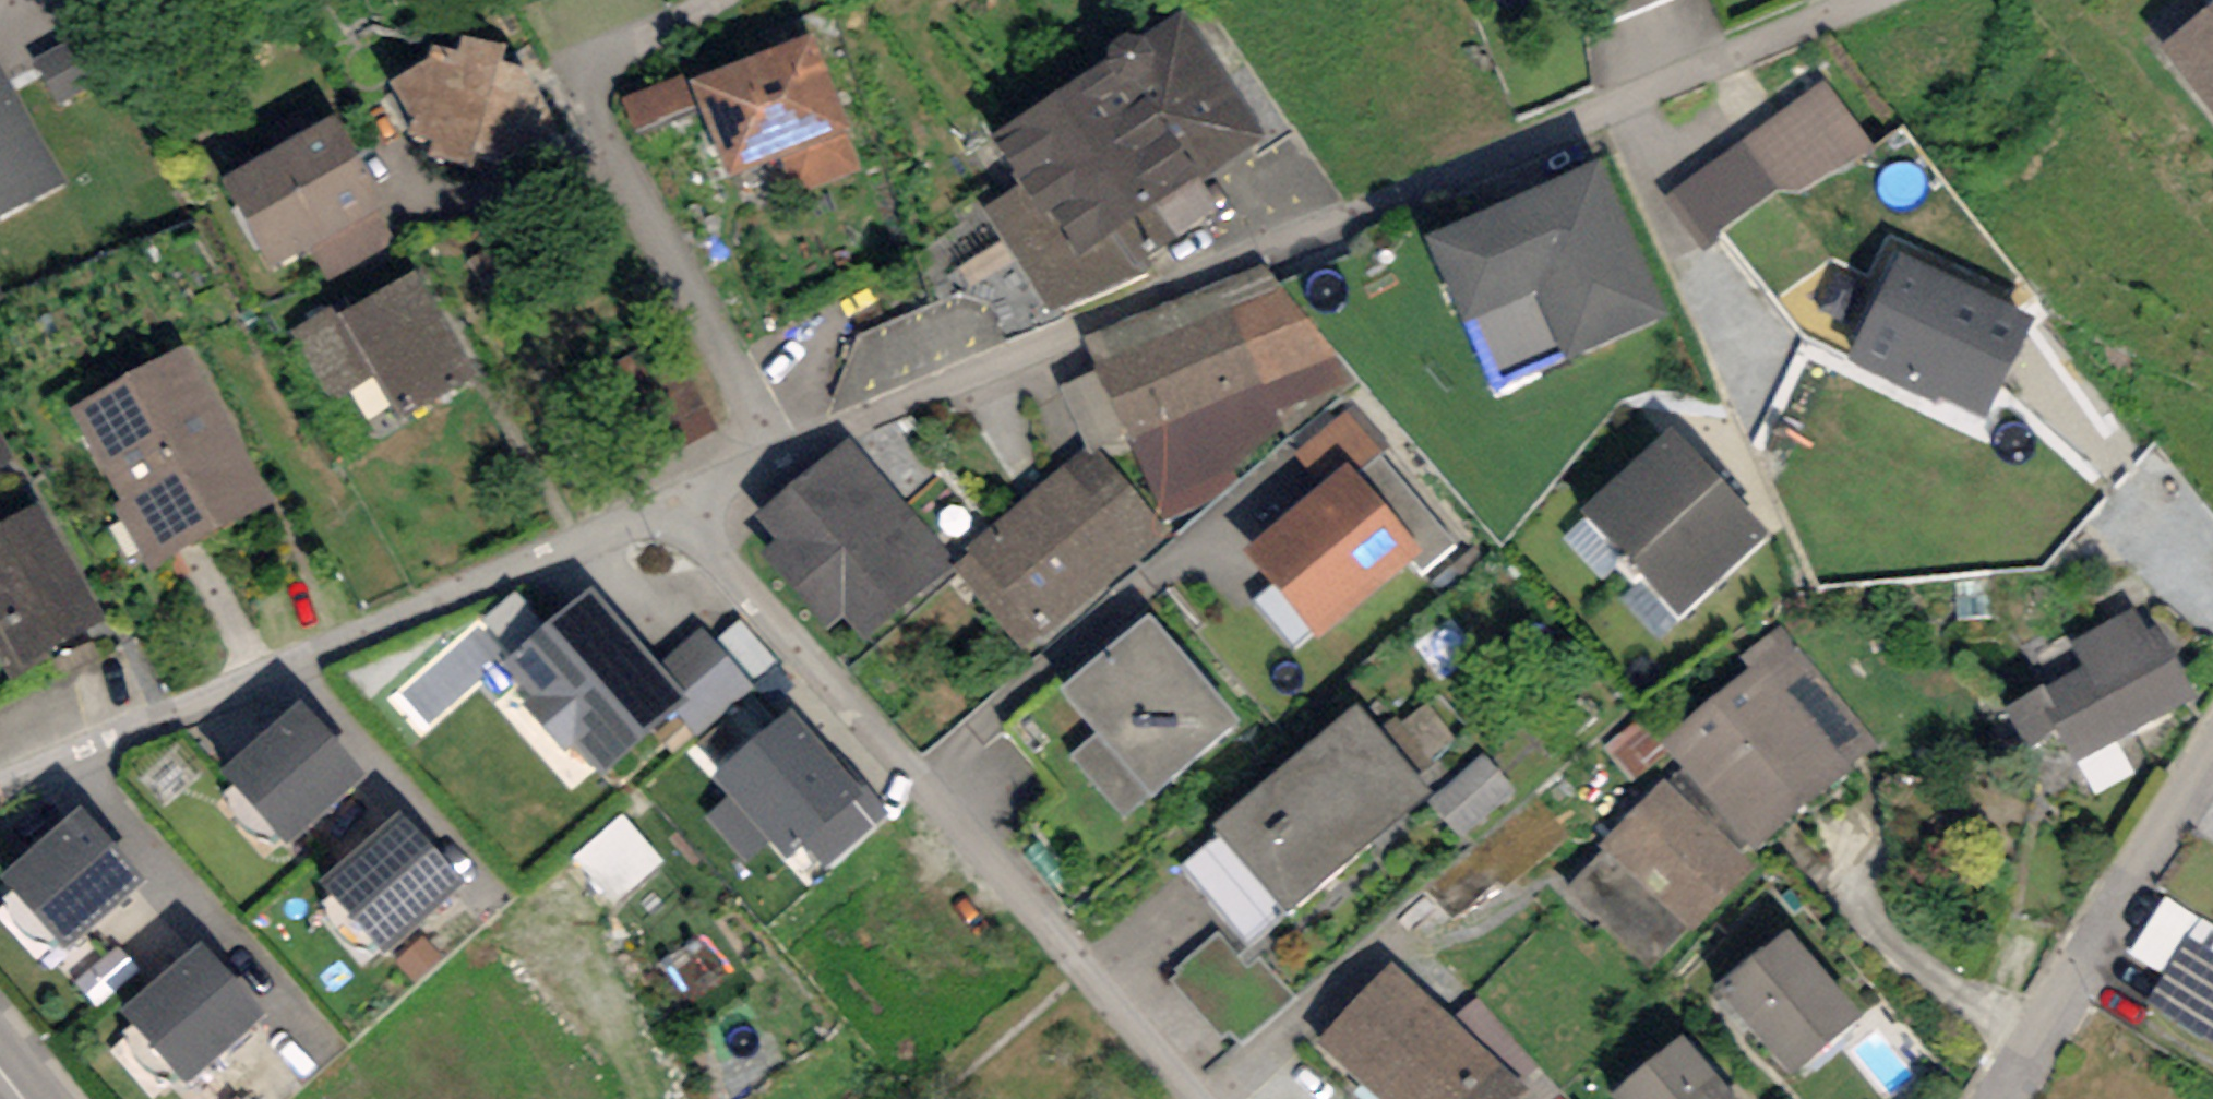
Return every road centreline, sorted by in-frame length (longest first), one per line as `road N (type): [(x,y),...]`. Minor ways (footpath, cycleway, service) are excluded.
road 1 (residential): [(682,504),(782,453),(1883,0)]
road 2 (residential): [(682,504),(1203,1098)]
road 3 (residential): [(0,798),(682,504)]
road 4 (residential): [(1997,1098),(2212,745)]

